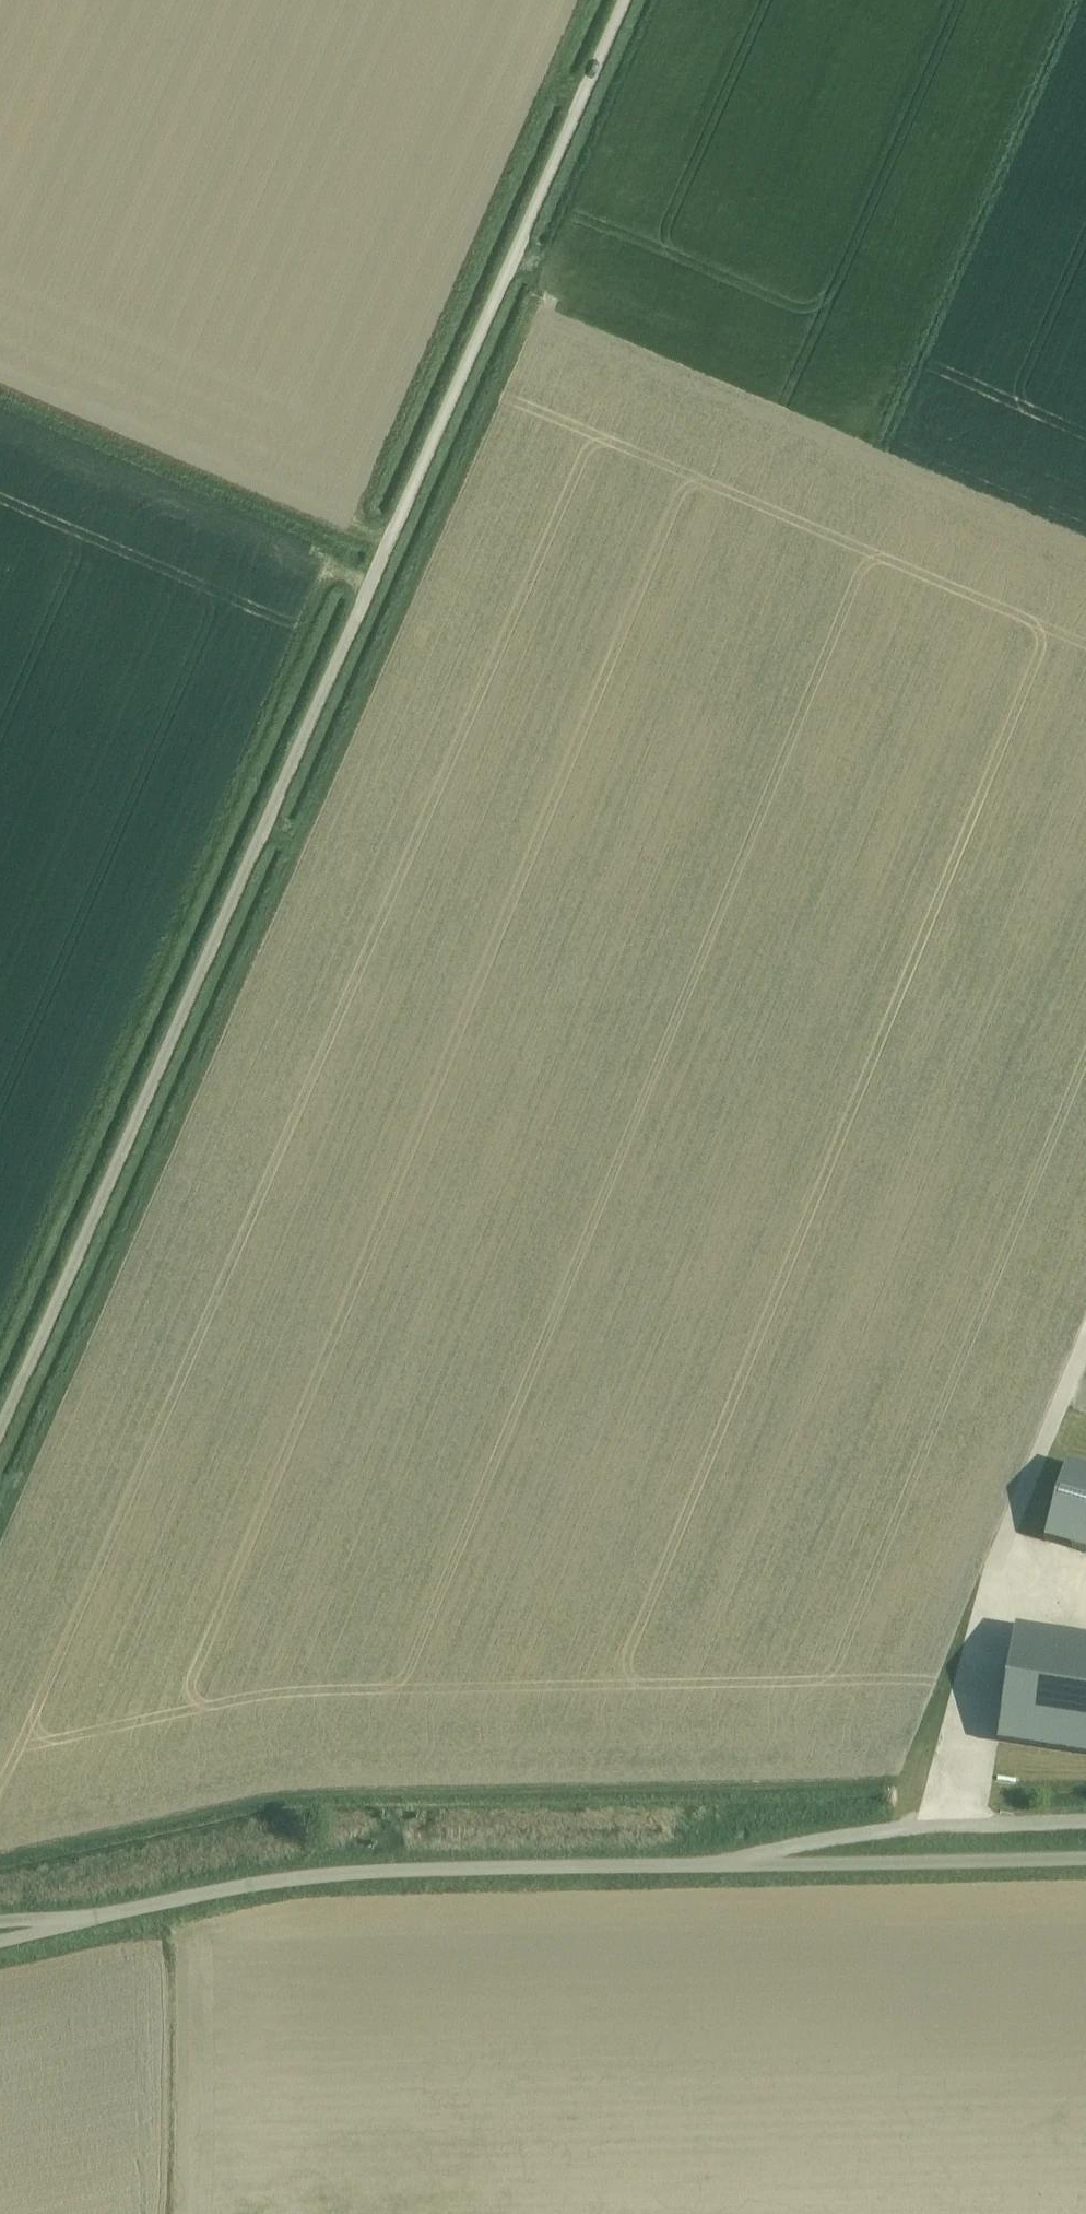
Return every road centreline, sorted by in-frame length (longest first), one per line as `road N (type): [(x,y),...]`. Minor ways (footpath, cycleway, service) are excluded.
road 1 (unclassified): [(0,1457),(639,0)]
road 2 (unclassified): [(1085,1862),(316,1878),(86,1924)]

